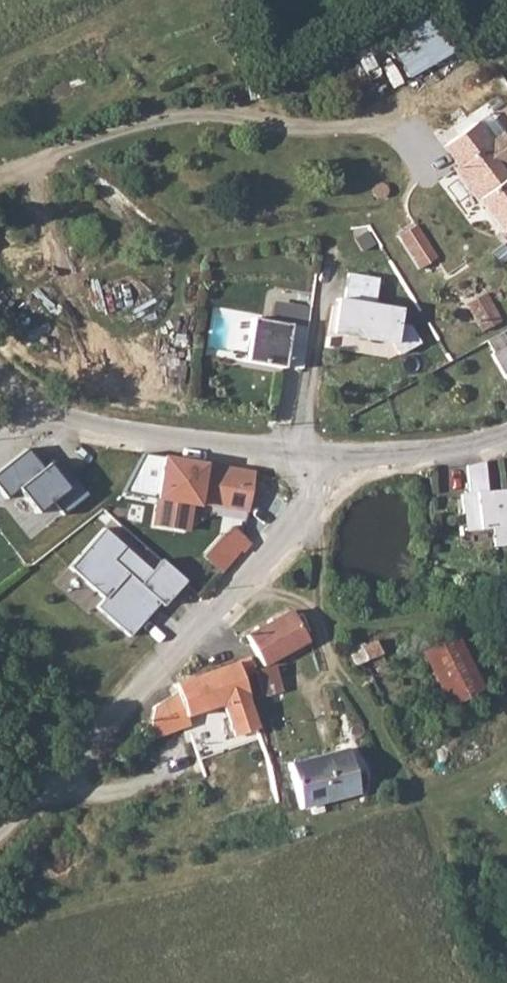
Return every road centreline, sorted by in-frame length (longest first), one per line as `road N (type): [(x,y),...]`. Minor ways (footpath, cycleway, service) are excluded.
road 1 (unclassified): [(0,824),(305,513),(326,460)]
road 2 (unclassified): [(0,375),(34,406),(143,434),(326,460)]
road 3 (unclassified): [(326,460),(483,441),(506,428)]

